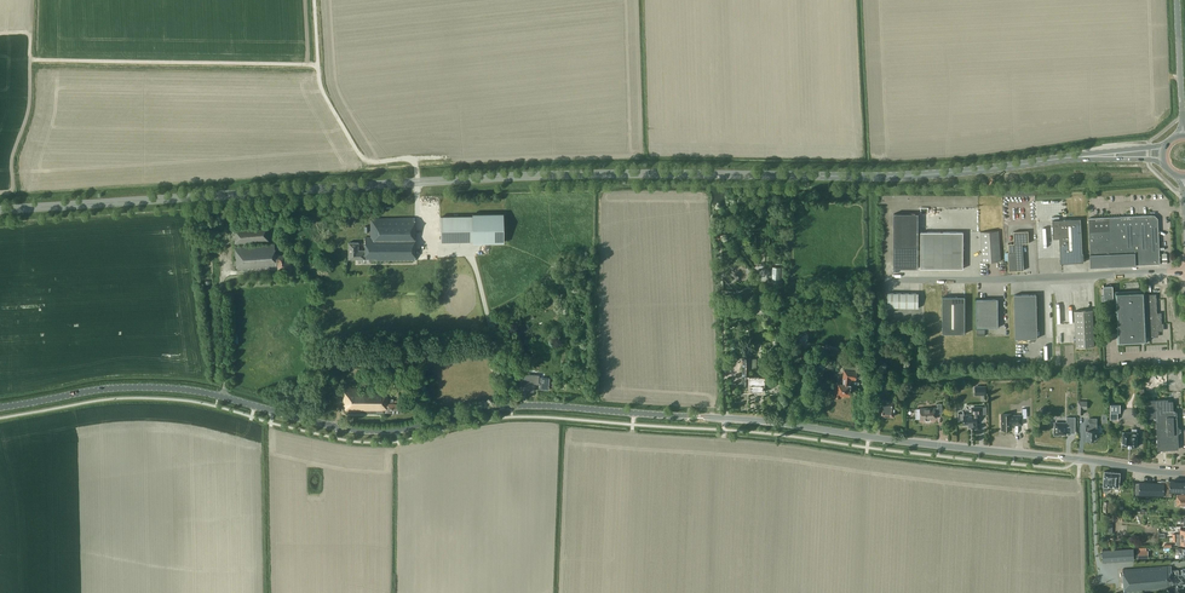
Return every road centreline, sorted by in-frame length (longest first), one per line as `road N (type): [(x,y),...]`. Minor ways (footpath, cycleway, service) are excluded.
road 1 (tertiary): [(1184,473),(780,423),(550,405),(492,408),(377,431),(182,389),(104,388),(0,407)]
road 2 (primary): [(0,210),(530,176),(916,175),(1100,155)]
road 3 (unclassified): [(889,280),(1184,271)]
road 4 (tertiary): [(1183,134),(1178,0)]

